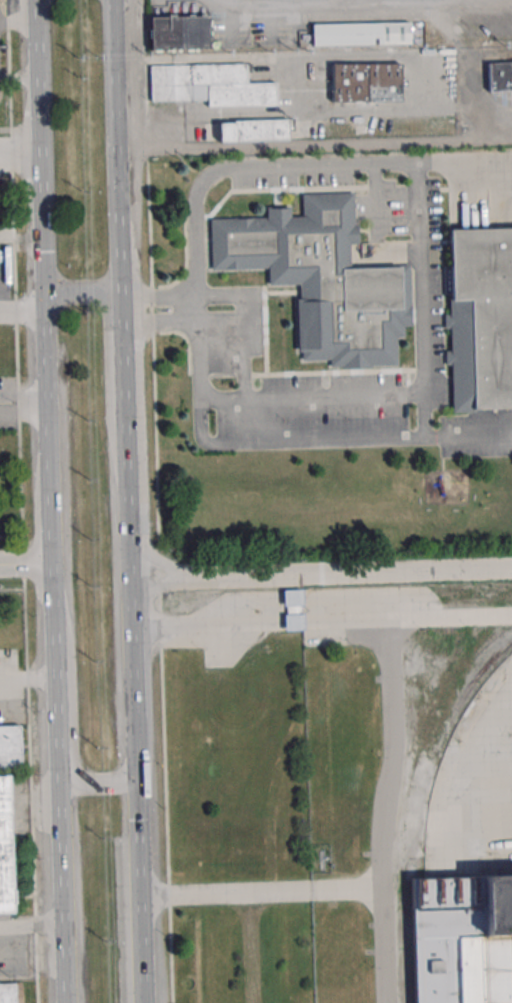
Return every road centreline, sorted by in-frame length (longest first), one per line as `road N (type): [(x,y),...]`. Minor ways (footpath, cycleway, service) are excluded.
road 1 (primary): [(48,395),(64,1002)]
road 2 (primary): [(142,1002),(124,415)]
road 3 (primary): [(35,0),(48,395)]
road 4 (primary): [(122,332),(112,0)]

